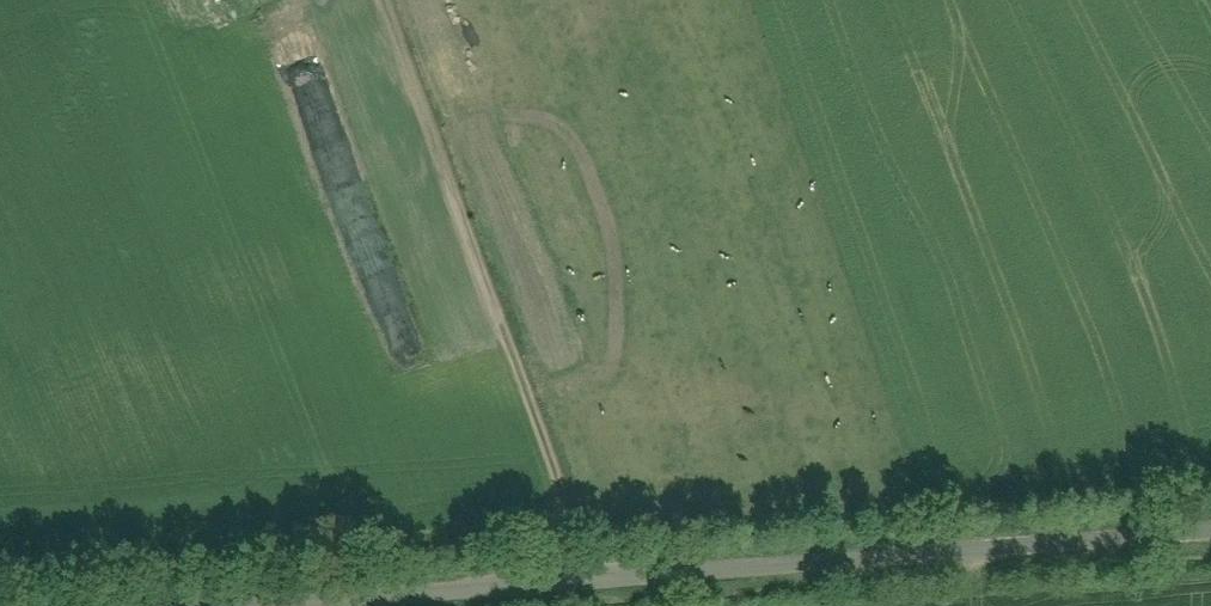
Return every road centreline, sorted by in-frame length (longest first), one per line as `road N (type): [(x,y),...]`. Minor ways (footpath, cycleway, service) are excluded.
road 1 (unclassified): [(1210,538),(303,605)]

